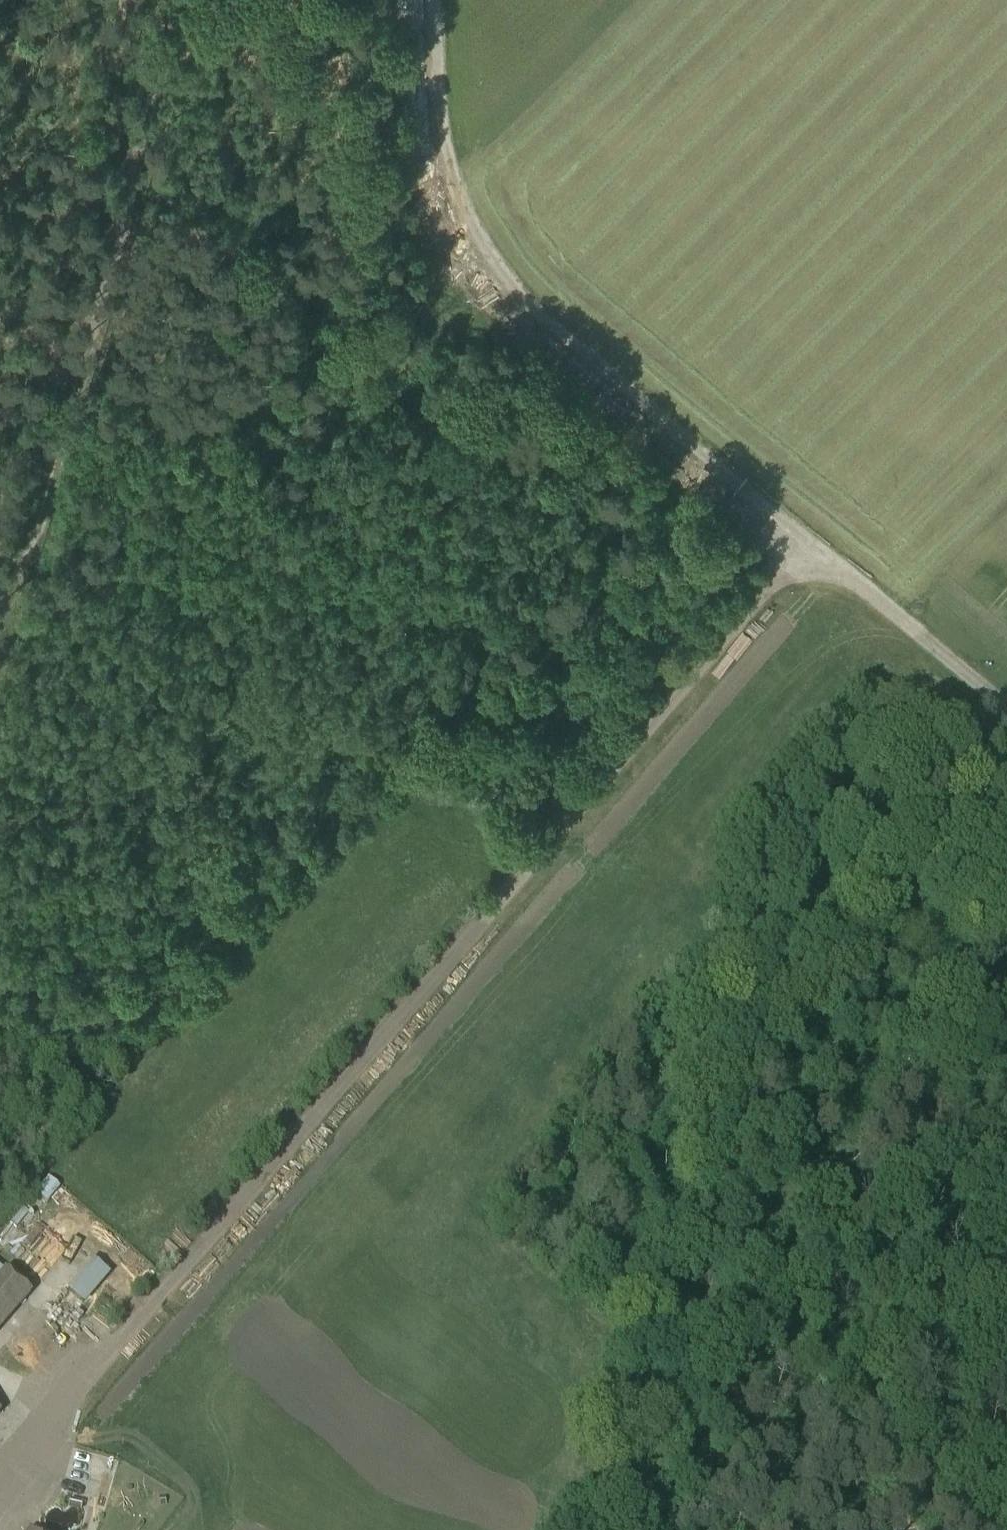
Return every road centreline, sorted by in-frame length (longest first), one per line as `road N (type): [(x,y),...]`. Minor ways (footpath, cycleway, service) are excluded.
road 1 (track): [(808,543),(584,354),(487,251),(440,140),(432,0)]
road 2 (track): [(174,0),(83,330),(60,461),(0,629)]
road 3 (track): [(1006,709),(808,543)]

